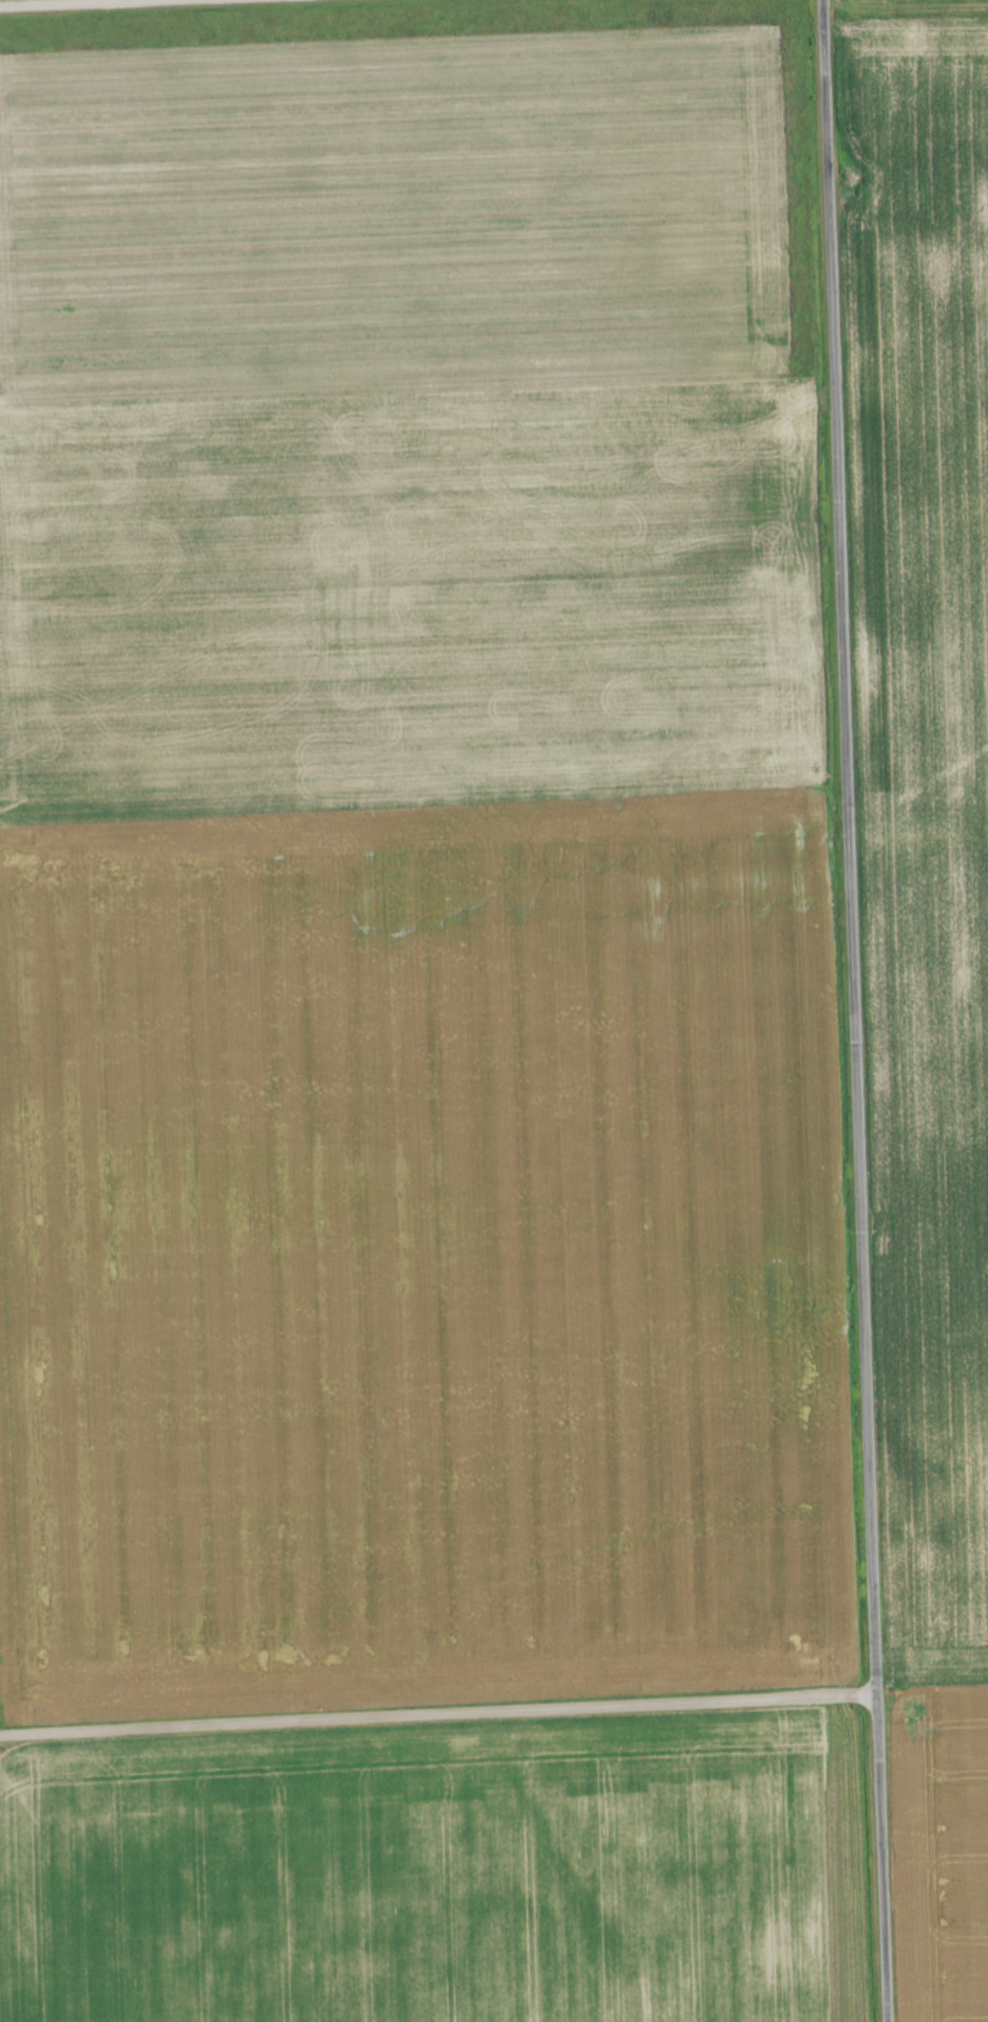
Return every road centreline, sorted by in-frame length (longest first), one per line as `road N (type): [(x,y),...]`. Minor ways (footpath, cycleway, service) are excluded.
road 1 (residential): [(823,0),(891,2021)]
road 2 (residential): [(0,1731),(880,1688)]

